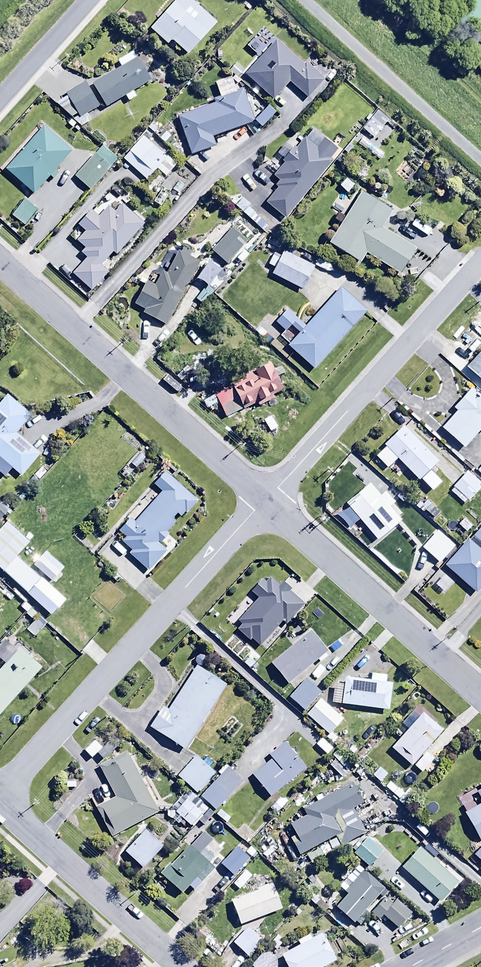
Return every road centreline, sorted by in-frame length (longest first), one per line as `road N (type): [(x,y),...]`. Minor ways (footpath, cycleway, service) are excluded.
road 1 (residential): [(4,807),(264,504)]
road 2 (residential): [(0,258),(264,504)]
road 3 (residential): [(264,504),(480,263)]
road 4 (residential): [(264,504),(480,701)]
road 5 (residential): [(4,807),(172,966)]
road 6 (residential): [(87,0),(0,98)]

